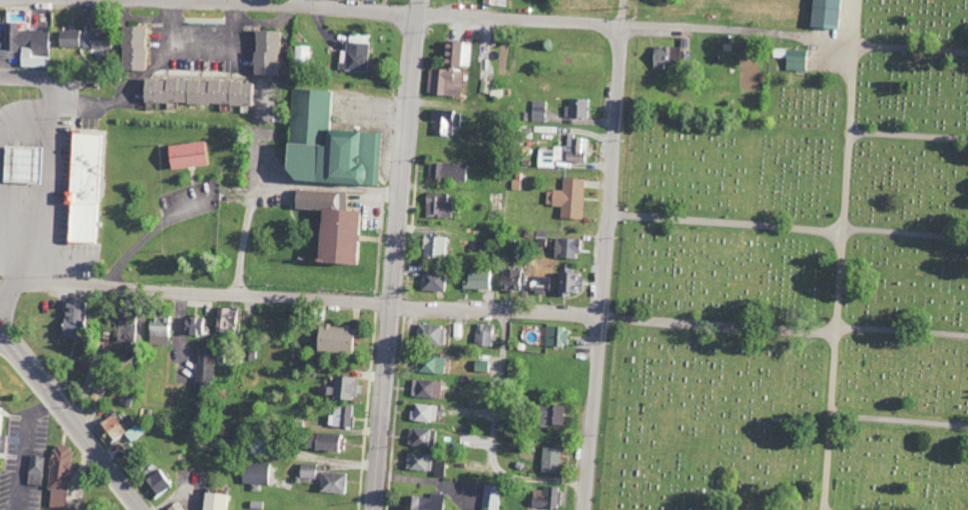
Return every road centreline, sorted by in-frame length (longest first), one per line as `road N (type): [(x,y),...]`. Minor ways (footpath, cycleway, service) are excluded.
road 1 (residential): [(602,314),(54,282),(15,290)]
road 2 (residential): [(248,0),(765,31)]
road 3 (residential): [(374,509),(421,0)]
road 4 (residential): [(588,509),(627,0)]
road 5 (residential): [(150,509),(0,321)]

